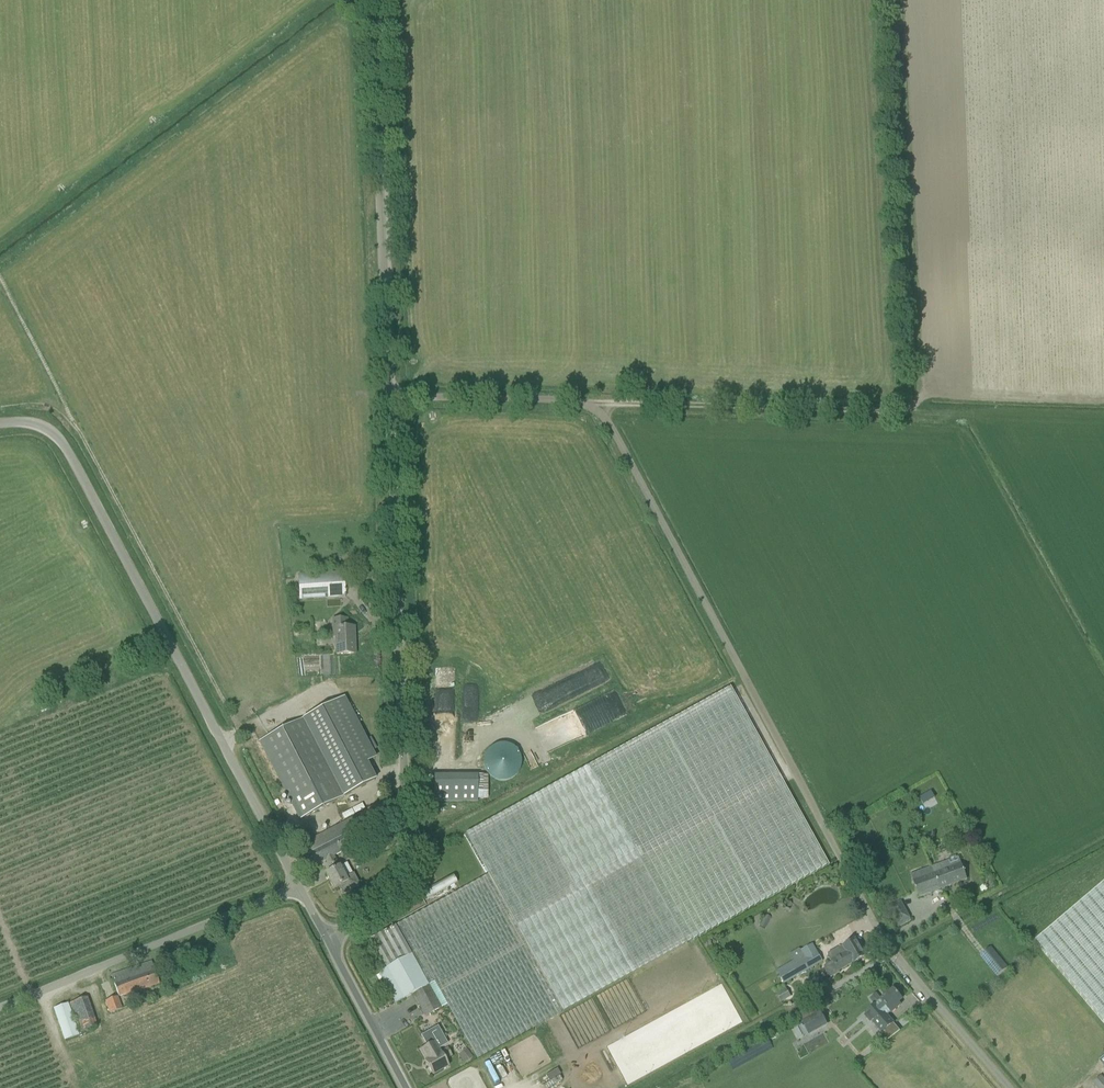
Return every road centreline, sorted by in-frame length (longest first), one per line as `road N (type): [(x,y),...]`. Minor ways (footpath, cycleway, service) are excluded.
road 1 (unclassified): [(327,942),(398,890),(410,844),(372,0)]
road 2 (unclassified): [(296,881),(65,454),(34,425),(0,423)]
road 3 (track): [(587,405),(605,419),(823,821)]
road 4 (unclassified): [(0,1008),(296,881)]
road 5 (track): [(587,405),(891,414)]
road 6 (track): [(388,395),(587,405)]
road 7 (unclassified): [(1008,1087),(893,947)]
road 8 (unclassified): [(406,1087),(327,942)]
road 9 (unclassified): [(823,821),(893,947)]

